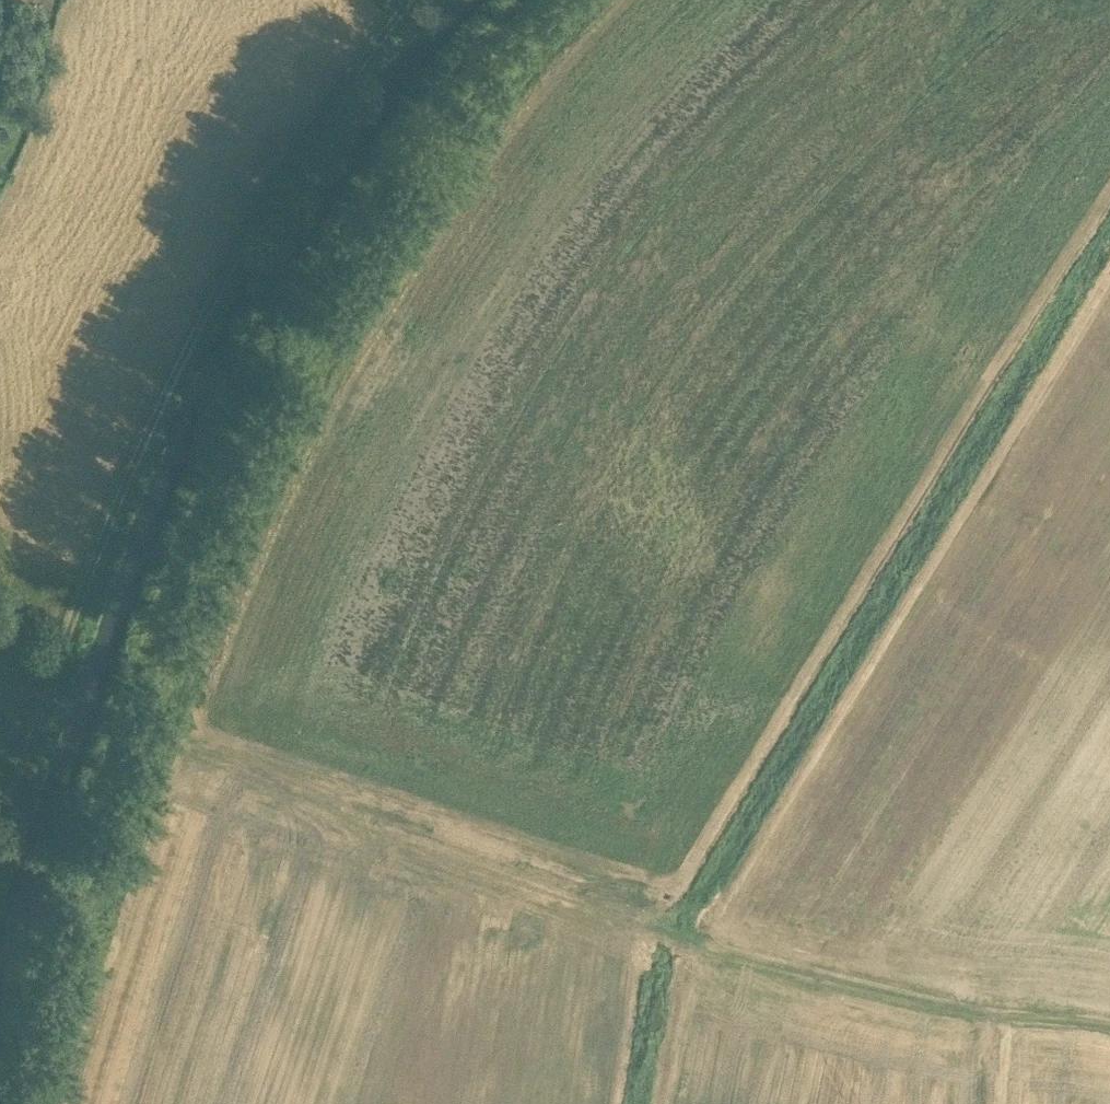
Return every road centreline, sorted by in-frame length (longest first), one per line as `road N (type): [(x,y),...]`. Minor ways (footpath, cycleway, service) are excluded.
road 1 (track): [(411,0),(279,186),(194,336),(108,527),(0,837)]
road 2 (track): [(1109,1022),(917,999),(664,937)]

